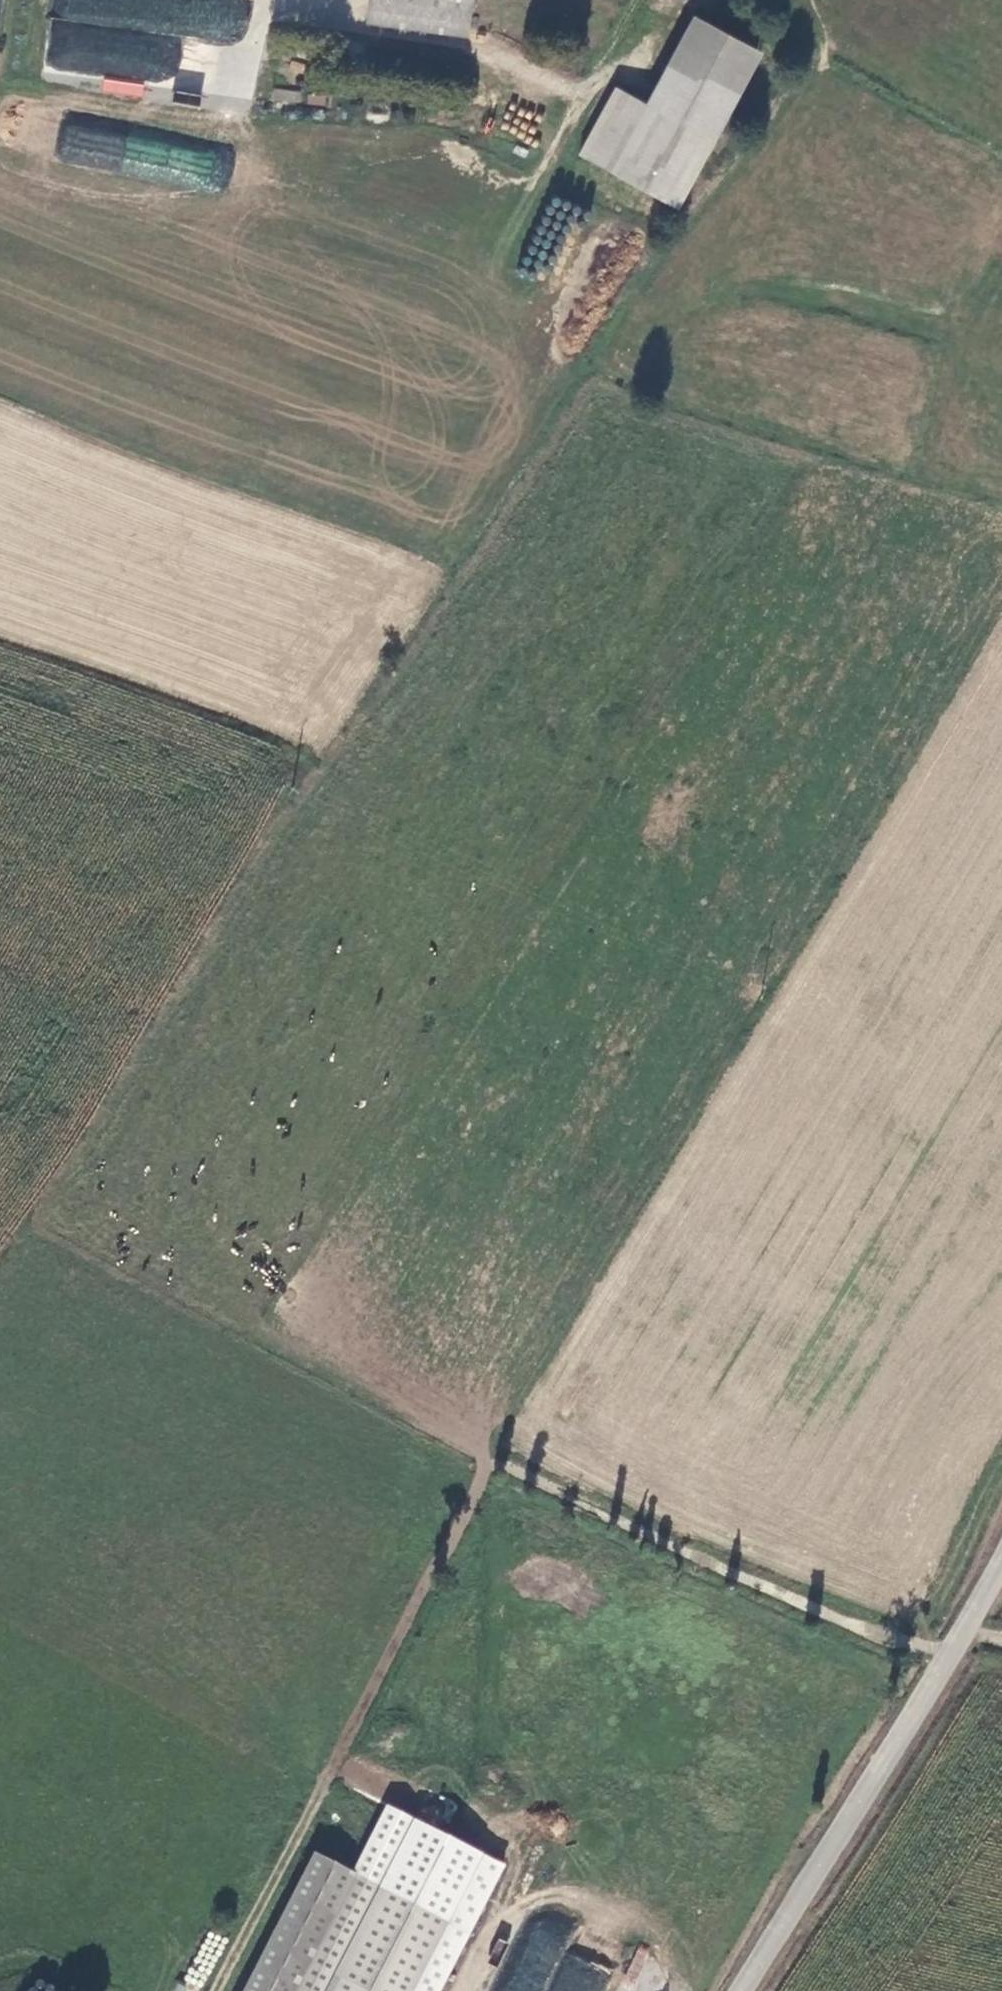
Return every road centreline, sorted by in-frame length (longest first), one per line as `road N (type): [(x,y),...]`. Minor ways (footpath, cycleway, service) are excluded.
road 1 (tertiary): [(744,1990),(1001,1561)]

